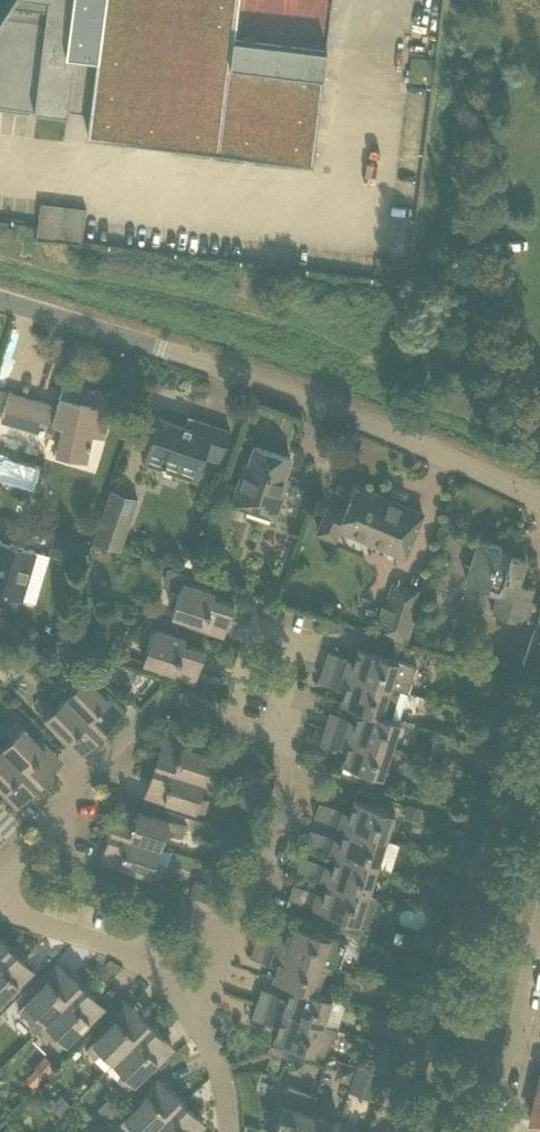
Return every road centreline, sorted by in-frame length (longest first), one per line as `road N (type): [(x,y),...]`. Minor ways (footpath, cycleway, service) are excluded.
road 1 (residential): [(539,498),(307,397),(0,299)]
road 2 (residential): [(270,734),(292,756),(297,784),(266,876),(236,908),(199,1022)]
road 3 (residential): [(0,873),(173,703),(229,720)]
road 4 (residential): [(229,720),(260,626),(301,640),(270,734)]
road 5 (residential): [(0,910),(134,958),(199,1022)]
road 6 (residential): [(492,1131),(539,934)]

